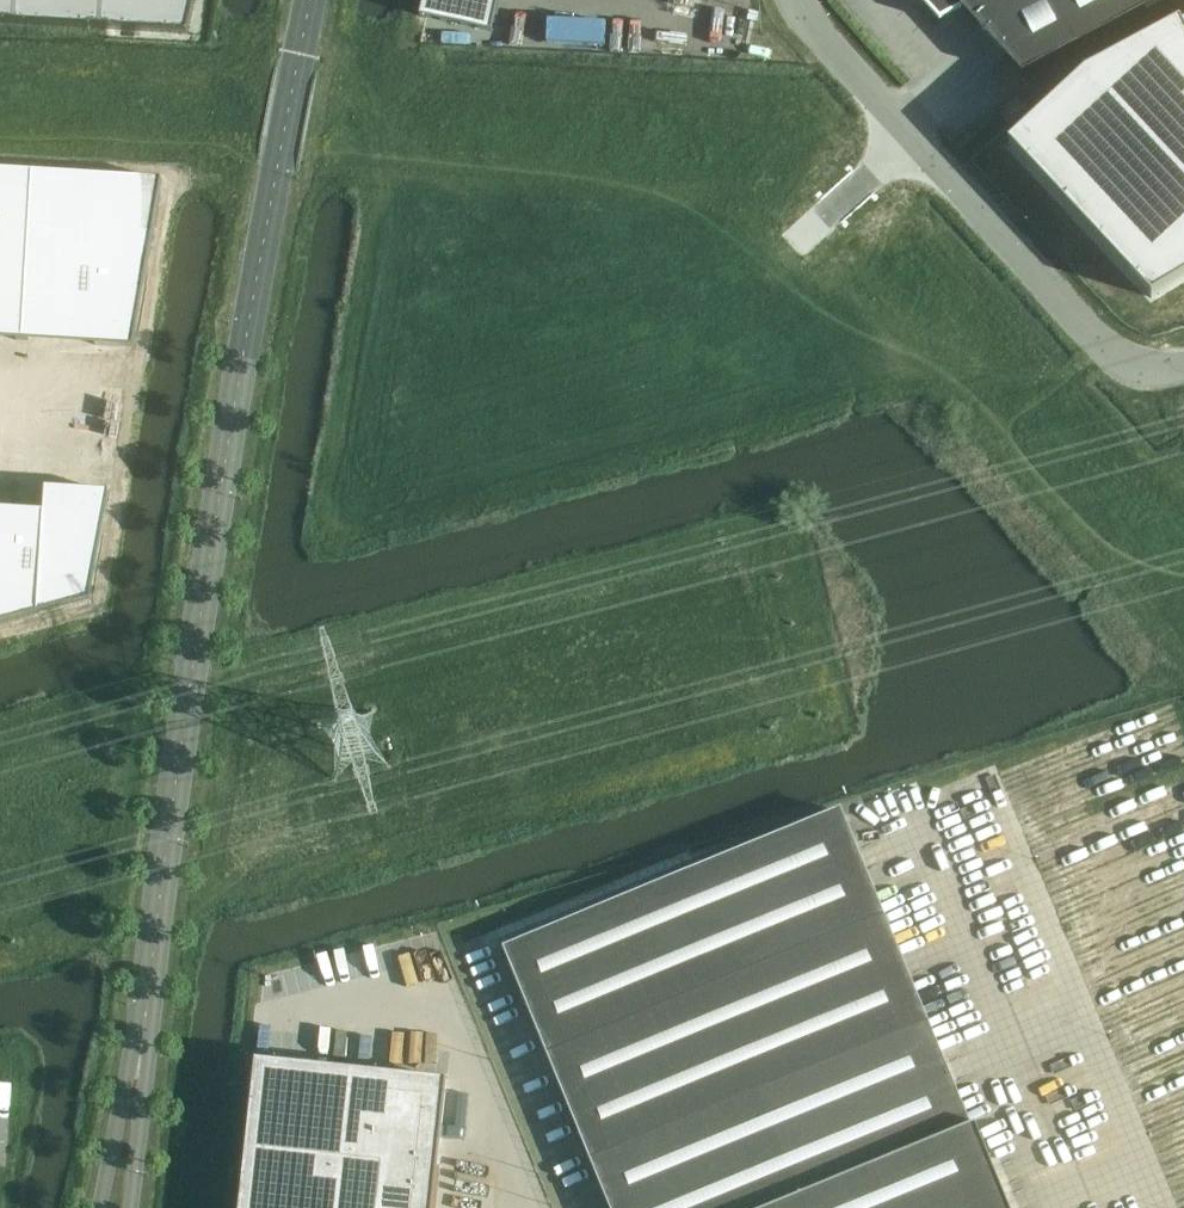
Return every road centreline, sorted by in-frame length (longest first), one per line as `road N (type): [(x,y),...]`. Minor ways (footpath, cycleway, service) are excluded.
road 1 (tertiary): [(310,0),(274,164),(142,1057)]
road 2 (unclassified): [(1183,359),(1153,367),(1100,350),(793,0)]
road 3 (tertiary): [(142,1057),(102,1207)]
road 4 (tertiary): [(131,1207),(142,1057)]

